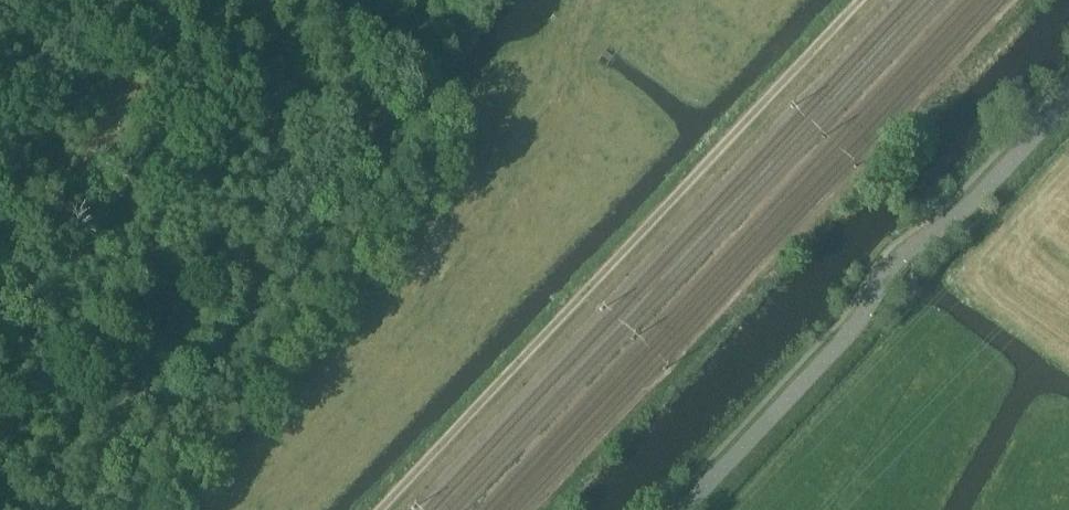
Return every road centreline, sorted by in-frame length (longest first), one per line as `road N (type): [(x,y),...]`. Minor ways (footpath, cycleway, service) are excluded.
road 1 (track): [(386,509),(868,0)]

